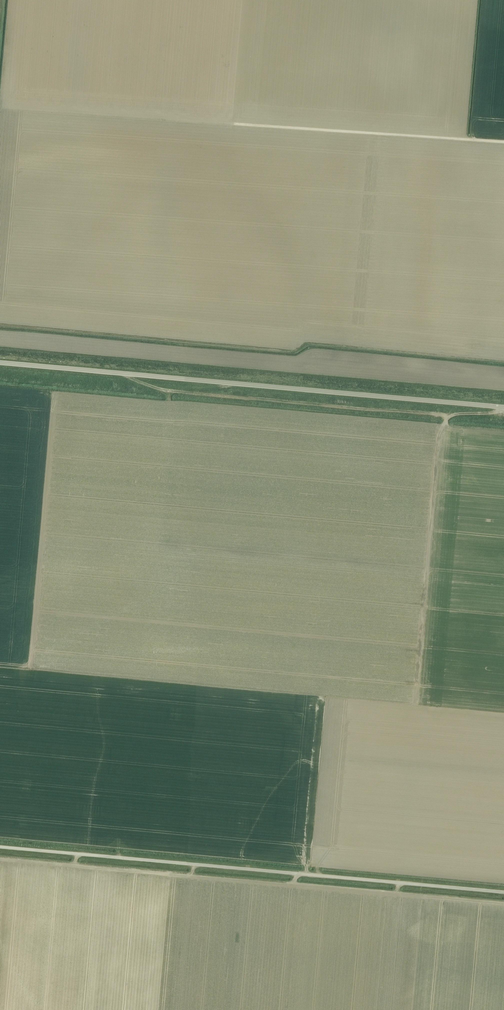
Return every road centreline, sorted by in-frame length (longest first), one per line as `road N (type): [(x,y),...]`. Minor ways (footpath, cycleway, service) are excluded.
road 1 (unclassified): [(503,894),(0,849)]
road 2 (unclassified): [(503,408),(0,363)]

